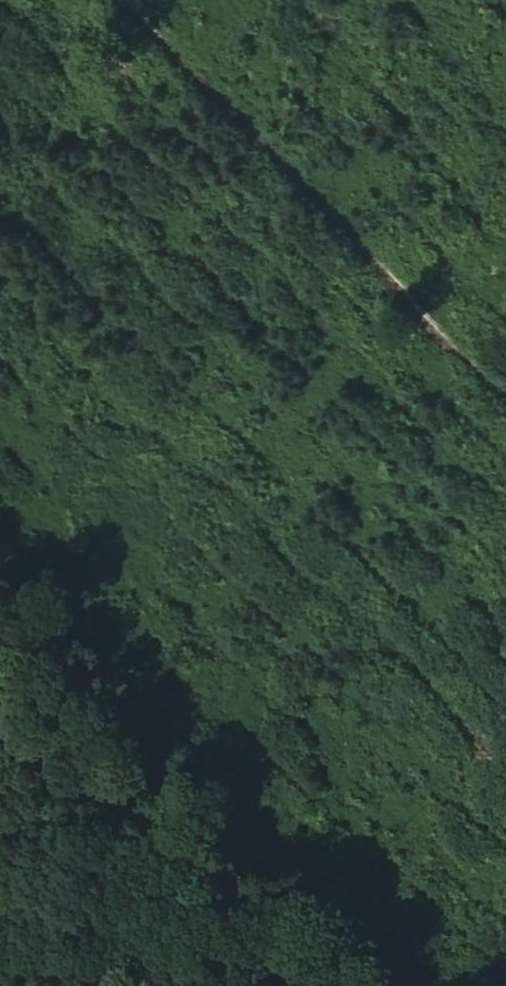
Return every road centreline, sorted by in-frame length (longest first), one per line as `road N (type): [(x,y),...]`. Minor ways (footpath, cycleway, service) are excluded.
road 1 (track): [(505,393),(427,322),(332,210),(126,0)]

